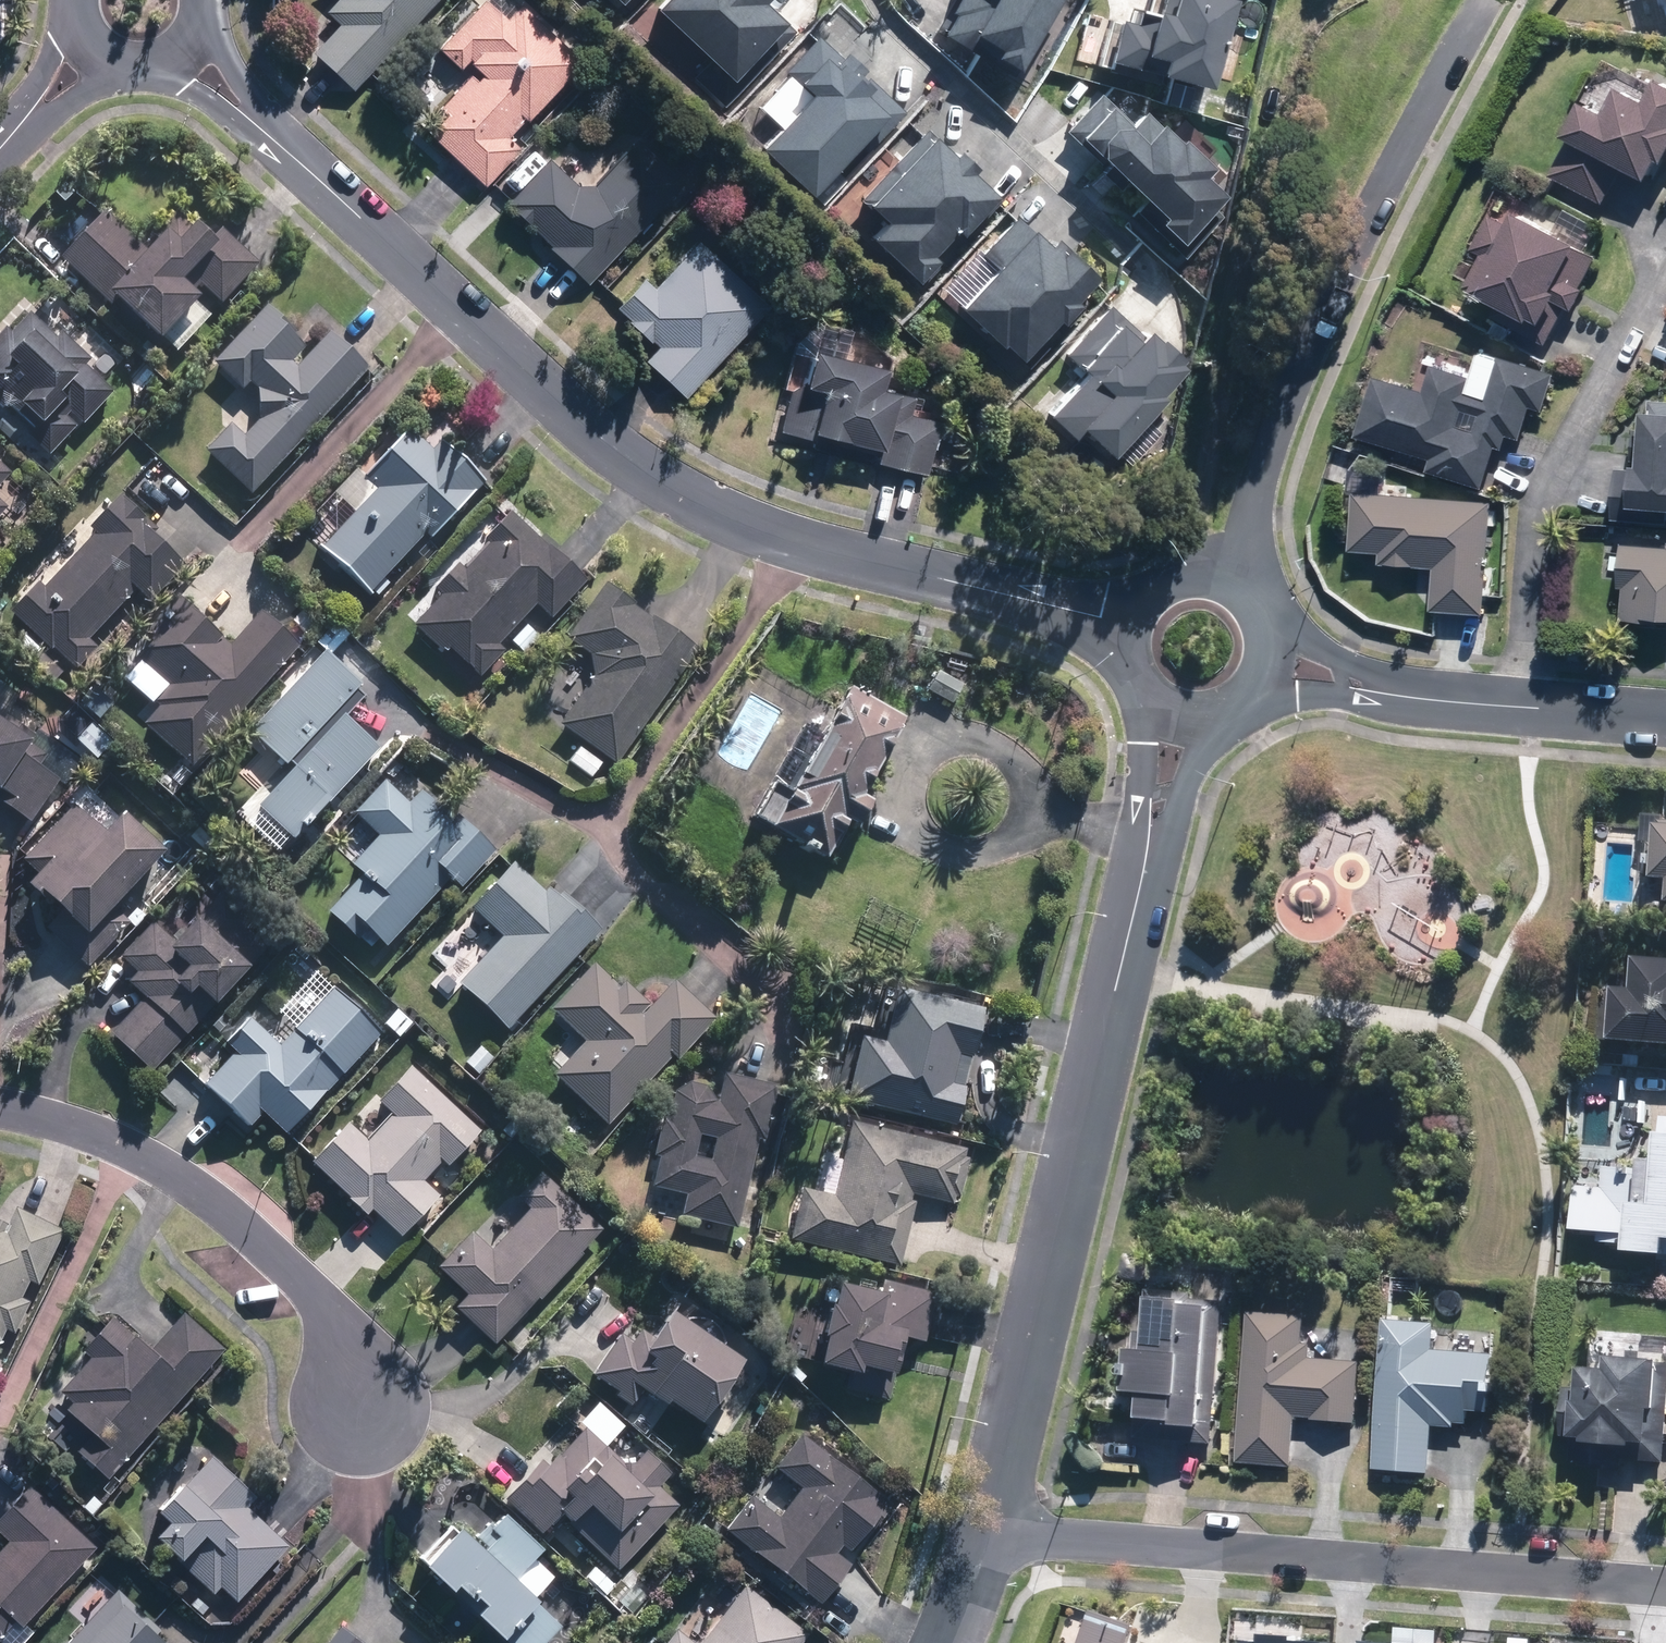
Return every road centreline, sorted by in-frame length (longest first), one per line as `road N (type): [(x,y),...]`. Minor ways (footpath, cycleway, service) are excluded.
road 1 (residential): [(187,43),(578,418),(668,489),(757,531),(1119,616)]
road 2 (residential): [(989,1531),(1180,722)]
road 3 (residential): [(1665,1586),(989,1531)]
road 4 (residential): [(1226,574),(1351,252),(1488,7)]
road 5 (residential): [(364,1415),(335,1322),(220,1207),(148,1158),(52,1120),(0,1110)]
road 6 (residential): [(1665,713),(1373,687),(1269,662)]
road 7 (residential): [(1180,722),(1147,709),(1124,683),(1114,650),(1119,616)]
road 8 (residential): [(0,147),(94,52)]
road 9 (residential): [(1119,616),(1152,578),(1176,568),(1226,574)]

